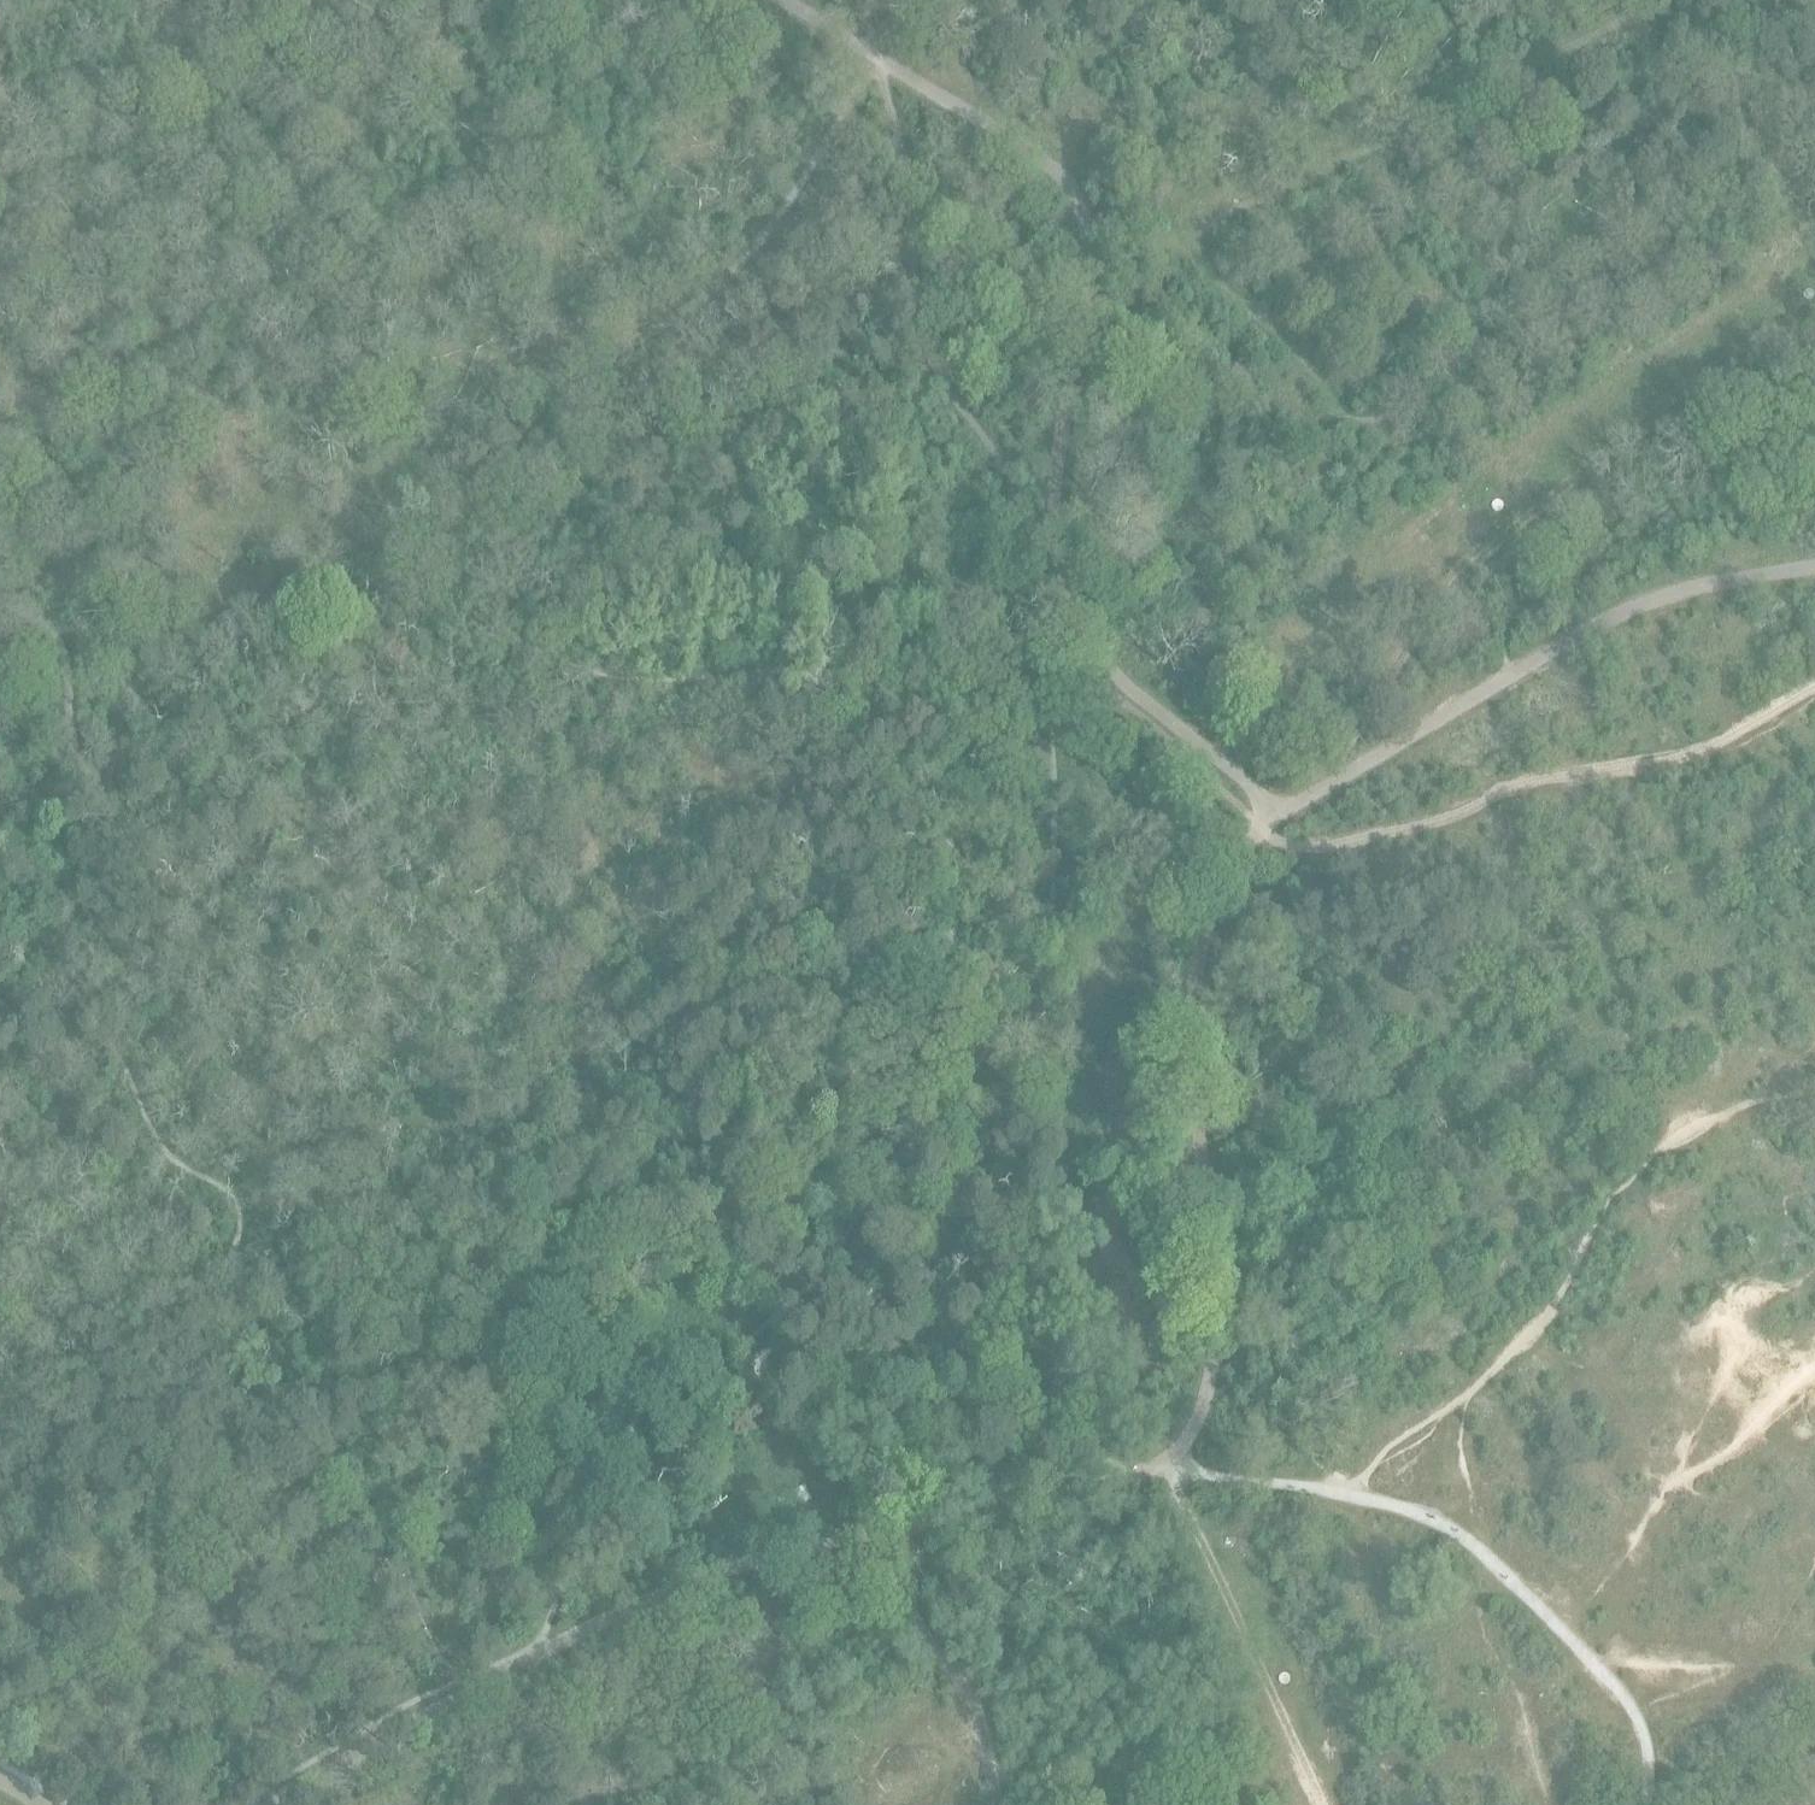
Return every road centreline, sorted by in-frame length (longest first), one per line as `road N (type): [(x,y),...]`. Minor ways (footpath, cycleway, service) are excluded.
road 1 (track): [(104,788),(131,688),(160,657),(219,614),(340,567),(432,518),(516,446),(555,390),(705,294),(766,237),(814,173),(875,57)]
road 2 (track): [(1122,682),(1095,716),(1089,767),(1117,849),(1095,1126),(1097,1257),(1132,1382),(1165,1461)]
road 3 (track): [(1262,674),(1526,511),(1645,408),(1814,309)]
road 4 (track): [(1660,0),(1188,235)]
road 5 (track): [(1313,1804),(1239,1651),(1165,1461)]
road 6 (track): [(1526,511),(1406,633),(1333,784)]
road 7 (track): [(1346,413),(1188,235)]

